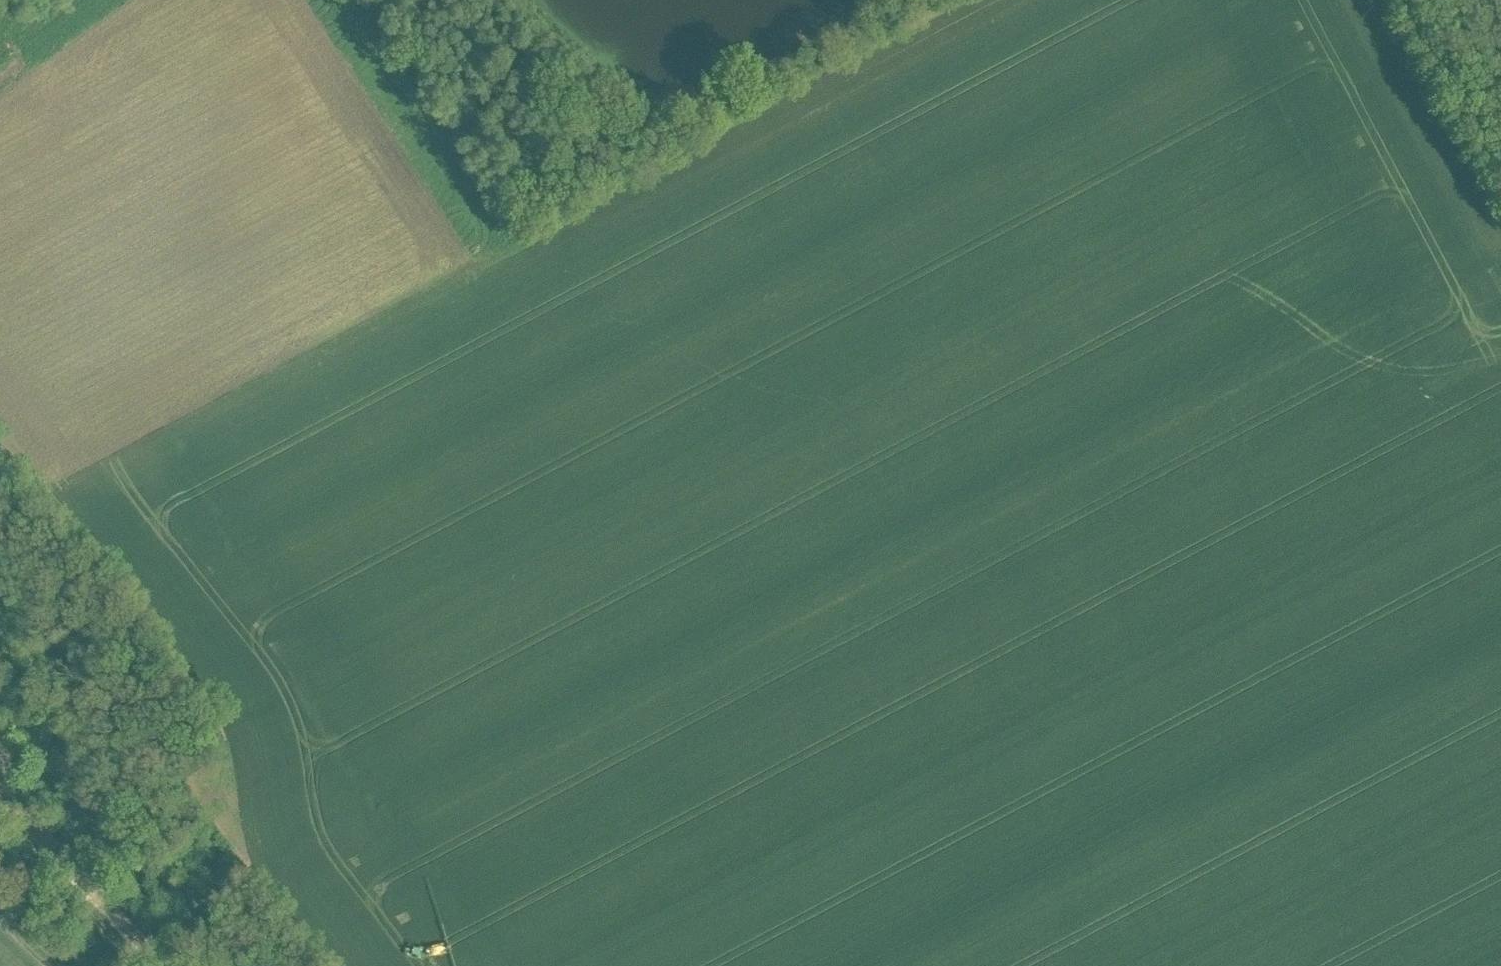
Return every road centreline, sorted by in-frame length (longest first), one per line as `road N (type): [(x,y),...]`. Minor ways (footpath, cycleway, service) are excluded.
road 1 (unclassified): [(164,965),(0,793)]

